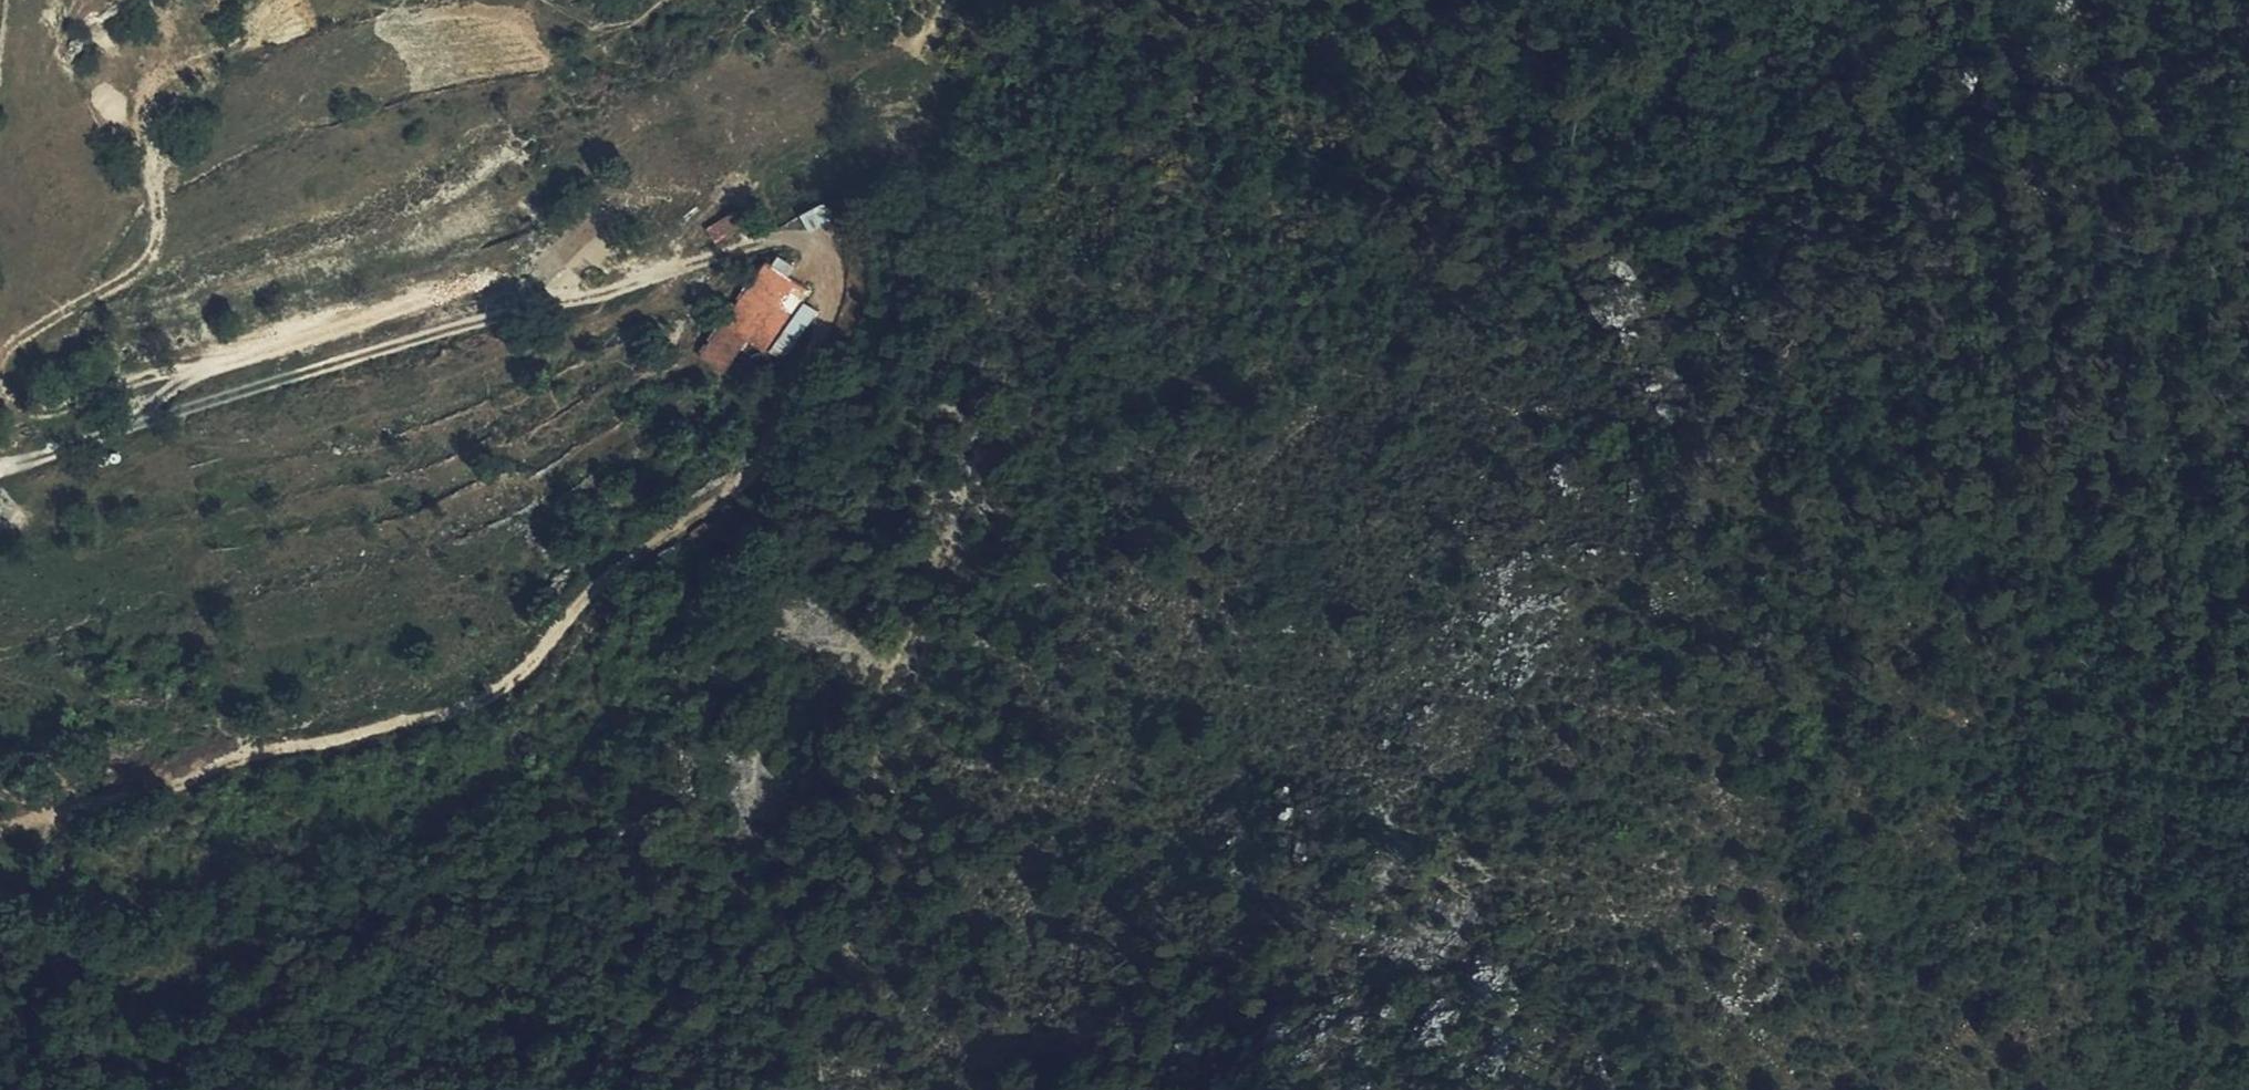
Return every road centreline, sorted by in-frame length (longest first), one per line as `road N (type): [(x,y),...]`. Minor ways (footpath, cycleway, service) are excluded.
road 1 (track): [(0,826),(246,756),(472,706),(538,656),(602,576),(719,497),(775,446),(821,337),(836,271),(825,242),(789,239),(673,271),(611,299),(457,330),(0,477)]

